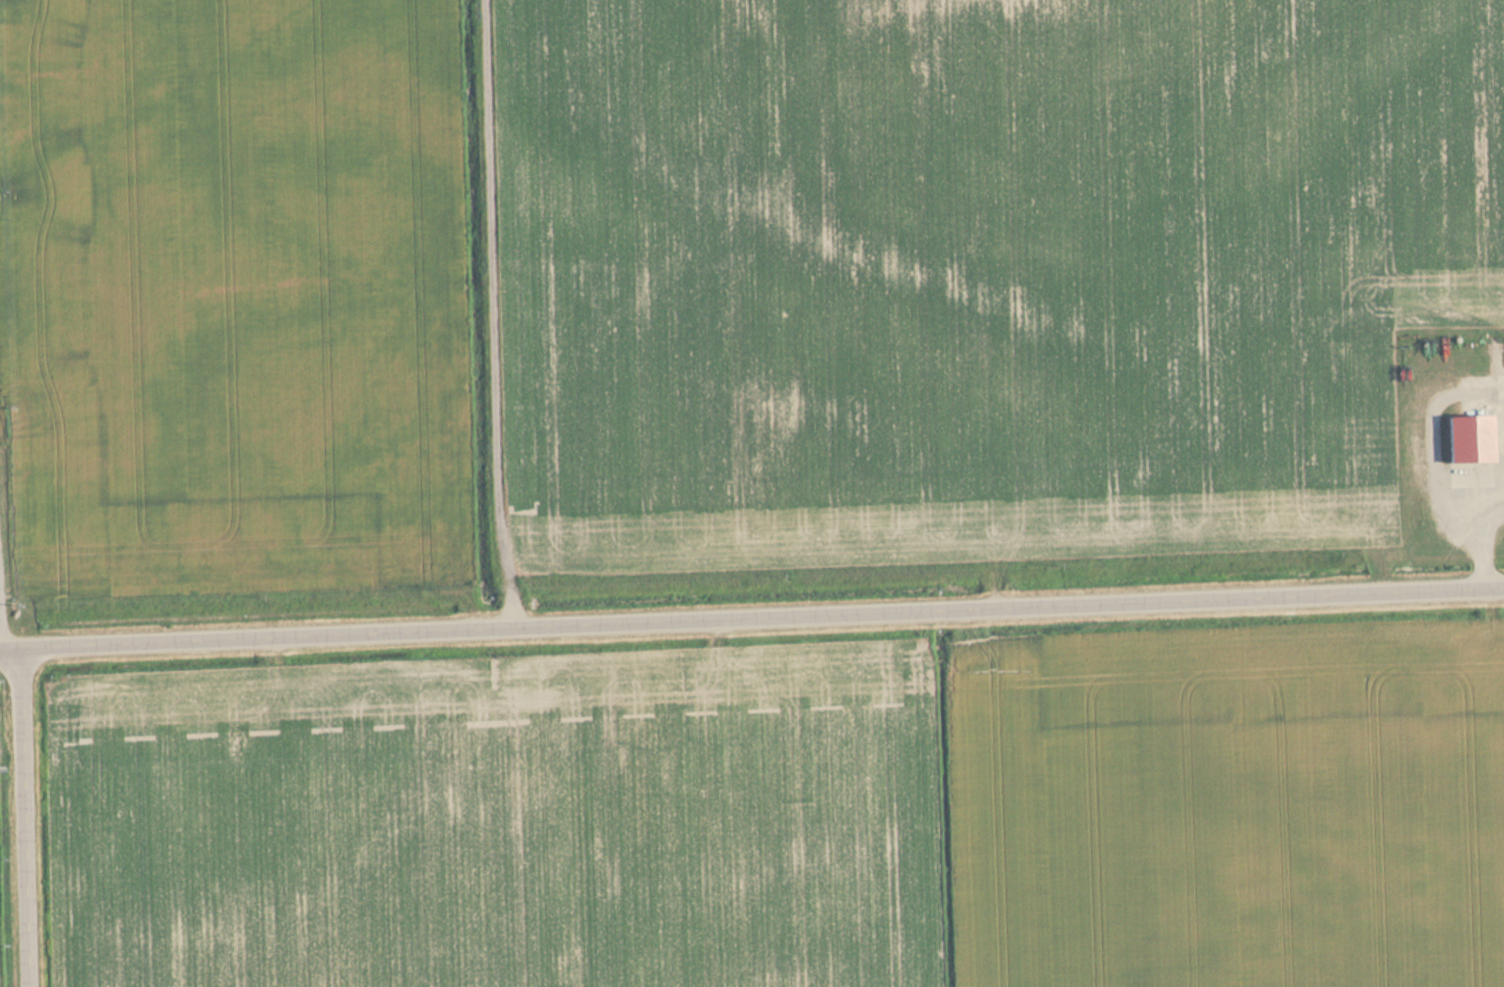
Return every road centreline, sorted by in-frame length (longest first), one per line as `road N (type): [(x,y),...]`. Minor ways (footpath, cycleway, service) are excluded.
road 1 (secondary): [(21,646),(1503,585)]
road 2 (residential): [(31,986),(21,646)]

